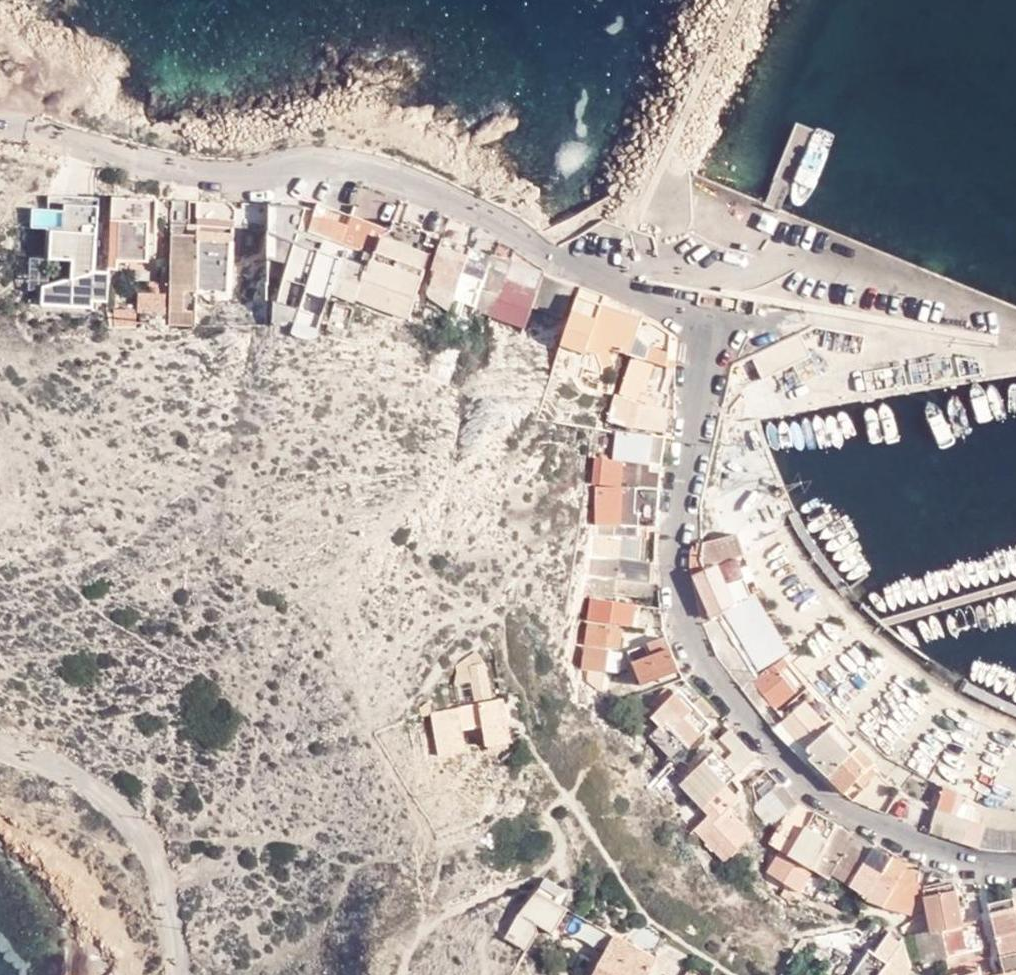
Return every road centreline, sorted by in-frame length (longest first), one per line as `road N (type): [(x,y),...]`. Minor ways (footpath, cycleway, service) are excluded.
road 1 (residential): [(1015,866),(935,848),(845,807),(787,762),(711,670),(689,625),(677,560),(705,350),(699,329),(504,224),(381,173),(305,160),(227,171)]
road 2 (track): [(0,744),(97,791),(135,824),(159,871),(181,974)]
road 3 (track): [(227,171),(0,125)]

